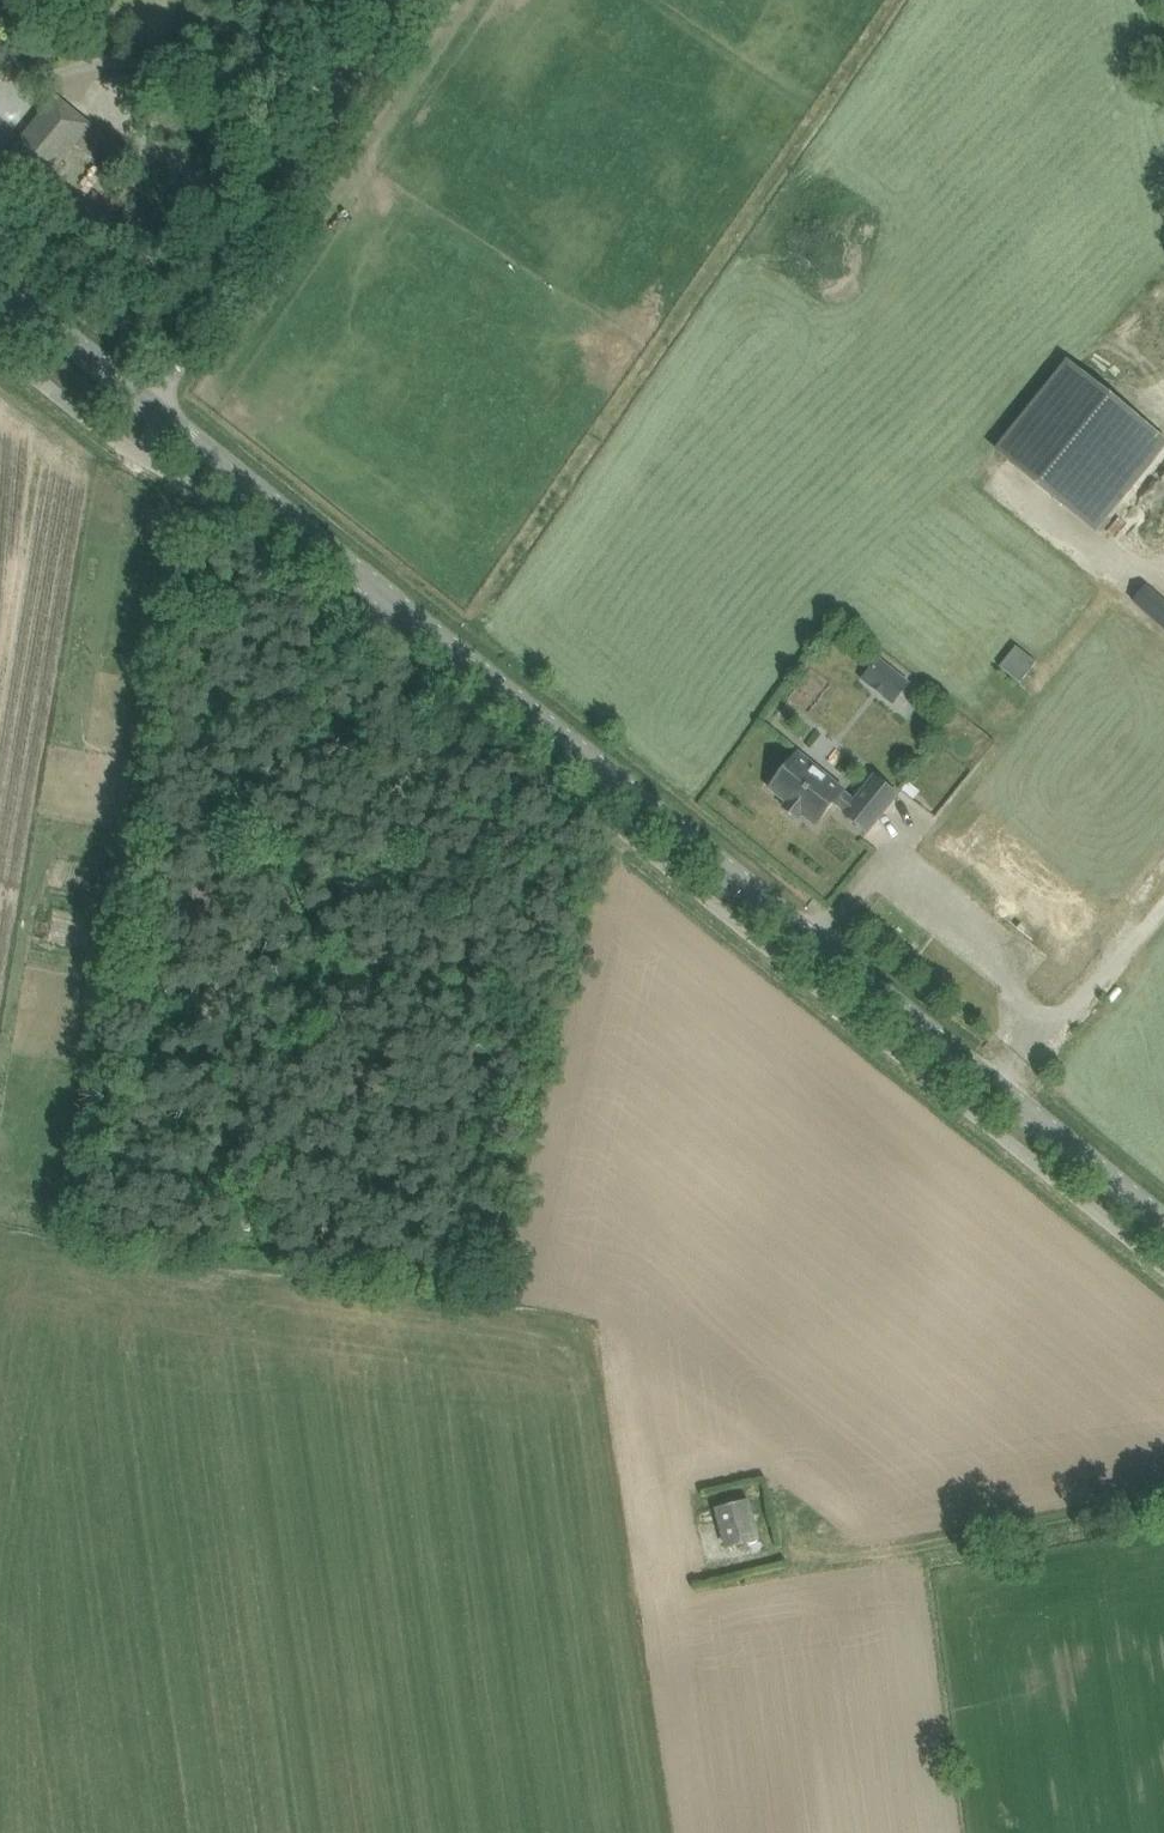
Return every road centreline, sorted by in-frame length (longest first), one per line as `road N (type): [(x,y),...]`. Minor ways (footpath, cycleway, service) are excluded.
road 1 (tertiary): [(1163,1230),(137,396)]
road 2 (unclassified): [(137,396),(169,368),(426,0)]
road 3 (tertiary): [(137,396),(0,287)]

